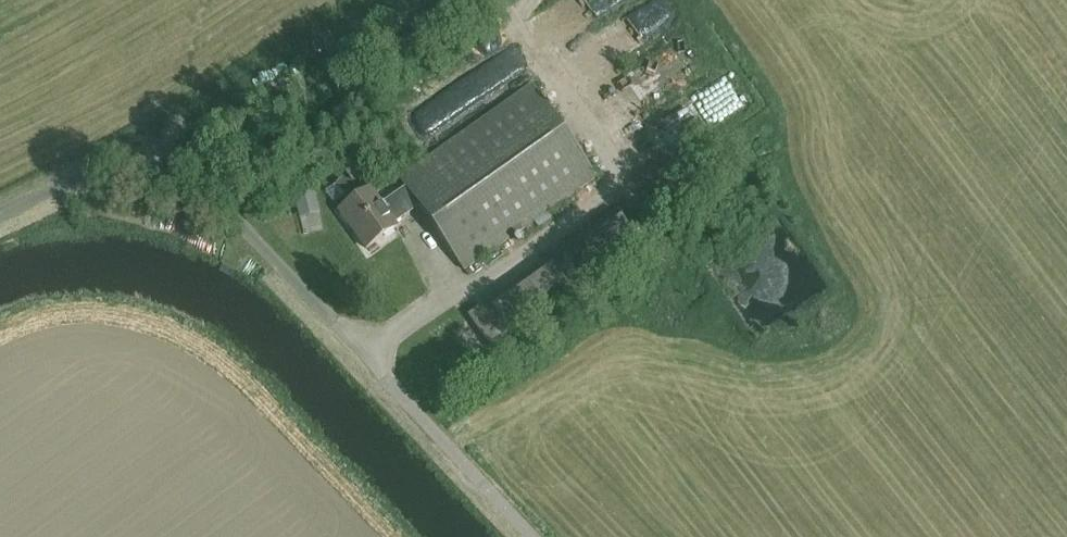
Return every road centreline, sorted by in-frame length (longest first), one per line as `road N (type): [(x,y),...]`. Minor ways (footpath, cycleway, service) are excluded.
road 1 (unclassified): [(533,536),(190,172)]
road 2 (unclassified): [(0,216),(133,156),(190,172)]

